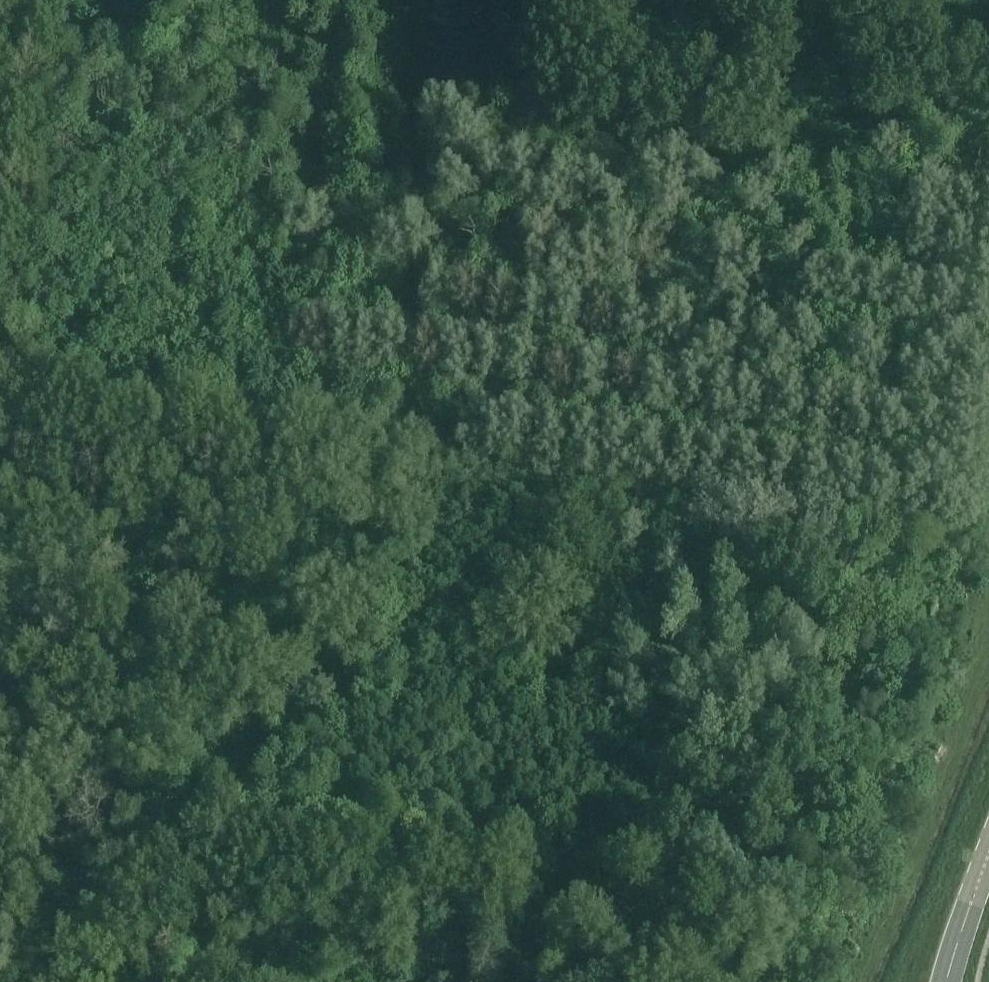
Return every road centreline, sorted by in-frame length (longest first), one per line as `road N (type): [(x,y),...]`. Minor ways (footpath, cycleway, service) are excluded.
road 1 (secondary): [(946,981),(988,841)]

